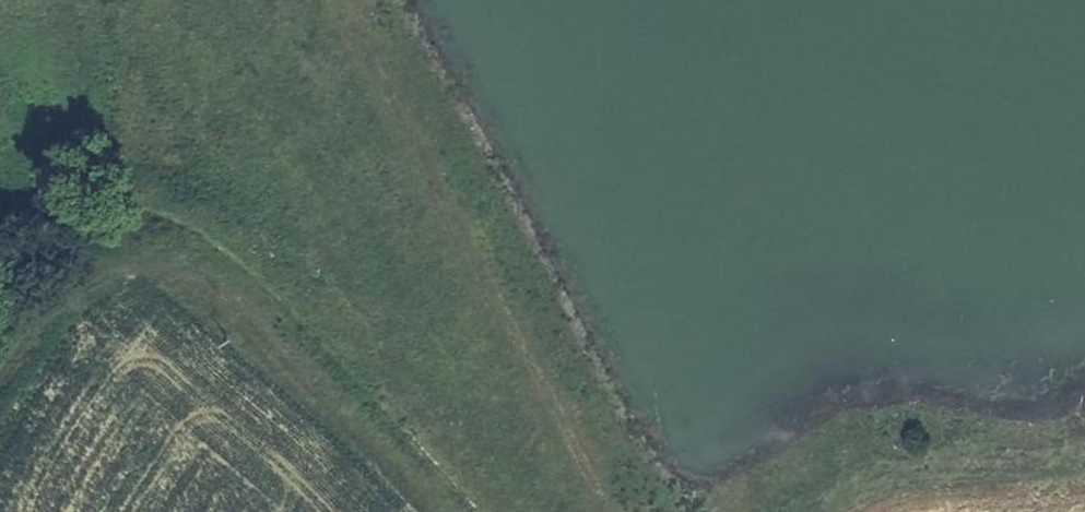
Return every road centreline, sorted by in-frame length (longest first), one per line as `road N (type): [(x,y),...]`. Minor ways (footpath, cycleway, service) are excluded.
road 1 (track): [(0,364),(54,279),(126,258),(218,274),(317,367),(445,511)]
road 2 (track): [(628,511),(350,0)]

